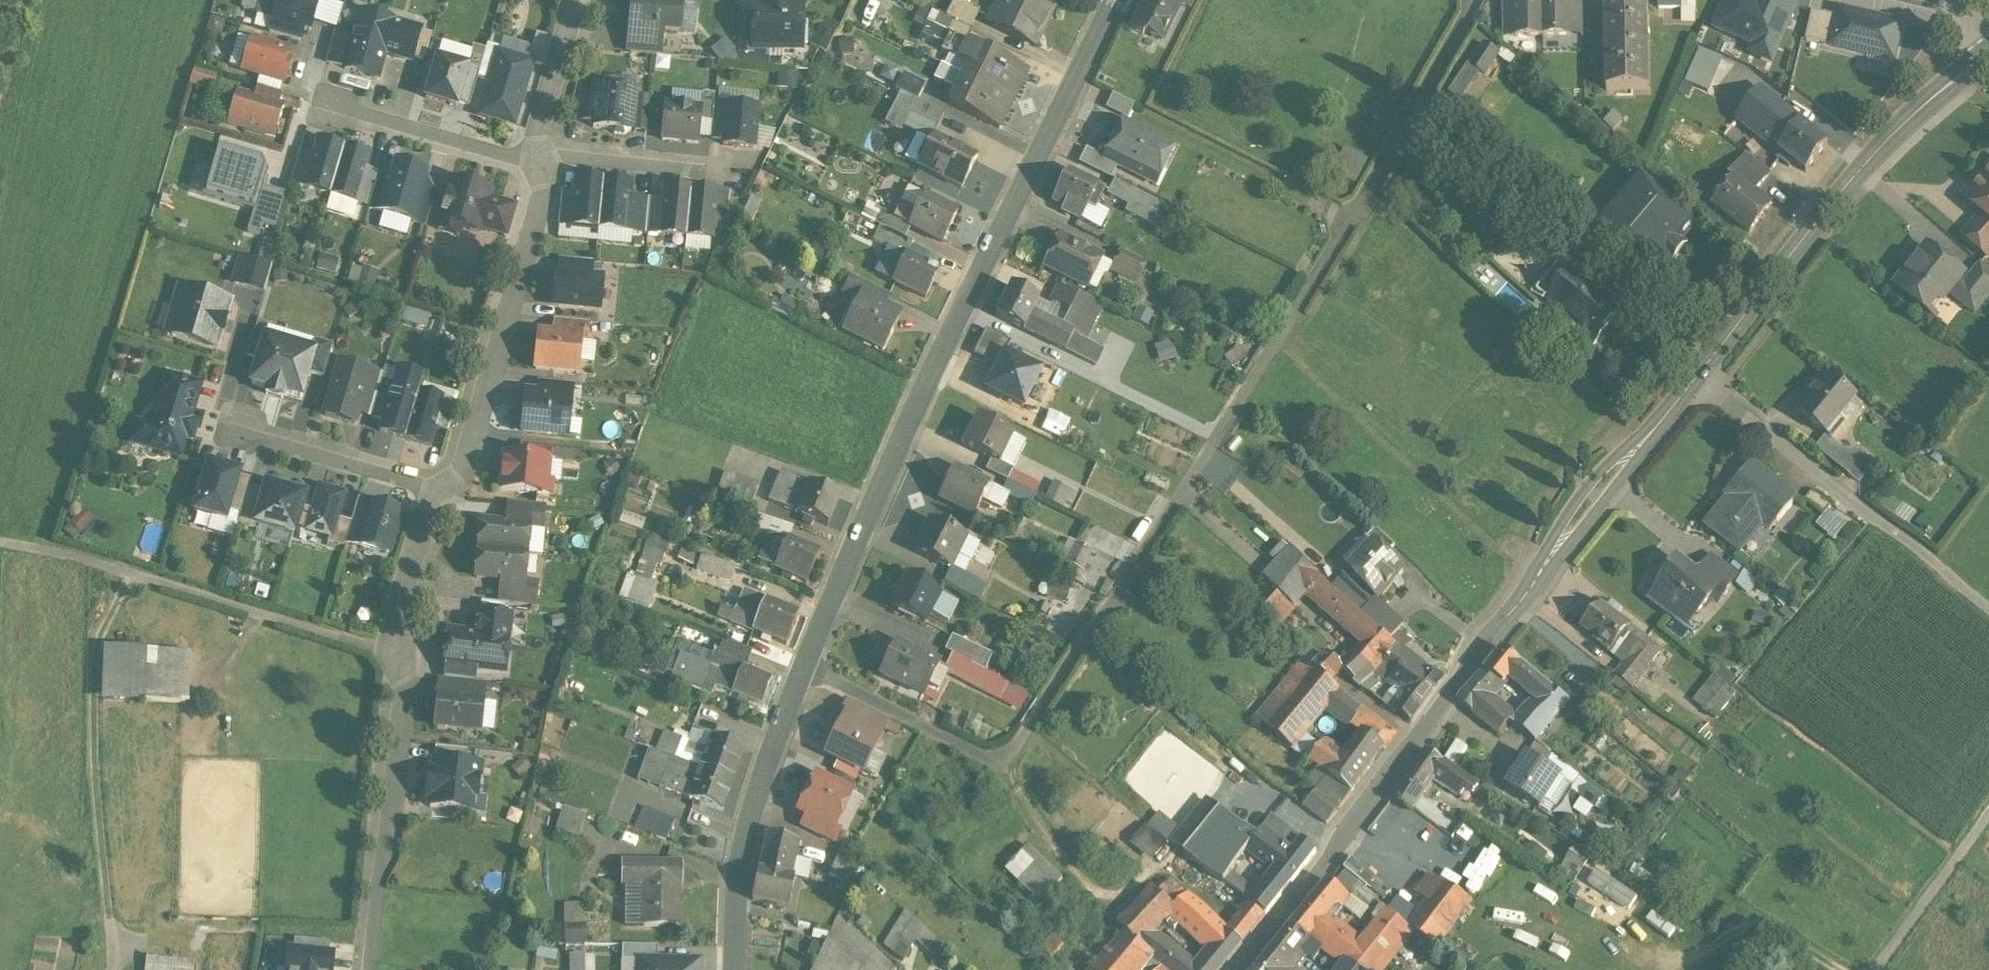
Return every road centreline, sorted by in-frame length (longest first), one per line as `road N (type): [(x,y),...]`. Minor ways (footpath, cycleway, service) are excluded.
road 1 (secondary): [(734,969),(733,903),(748,830),(840,589),(1116,0)]
road 2 (residential): [(440,493),(397,631),(402,706),(370,969)]
road 3 (secondary): [(1239,969),(1326,864),(1499,622)]
road 4 (residential): [(545,177),(453,486),(440,493)]
road 5 (secondary): [(1675,398),(1879,151)]
road 6 (secondary): [(1675,398),(1577,496),(1499,622)]
road 7 (secondary): [(1499,622),(1529,594),(1675,398)]
road 8 (residential): [(328,106),(545,177)]
road 9 (residential): [(231,429),(440,493)]
road 10 (track): [(1988,825),(1880,969)]
road 11 (residential): [(550,162),(723,179)]
road 12 (residential): [(590,0),(550,162)]
road 13 (secondary): [(1980,46),(1888,126),(1879,151)]
road 14 (secondary): [(1879,151),(1988,61)]

